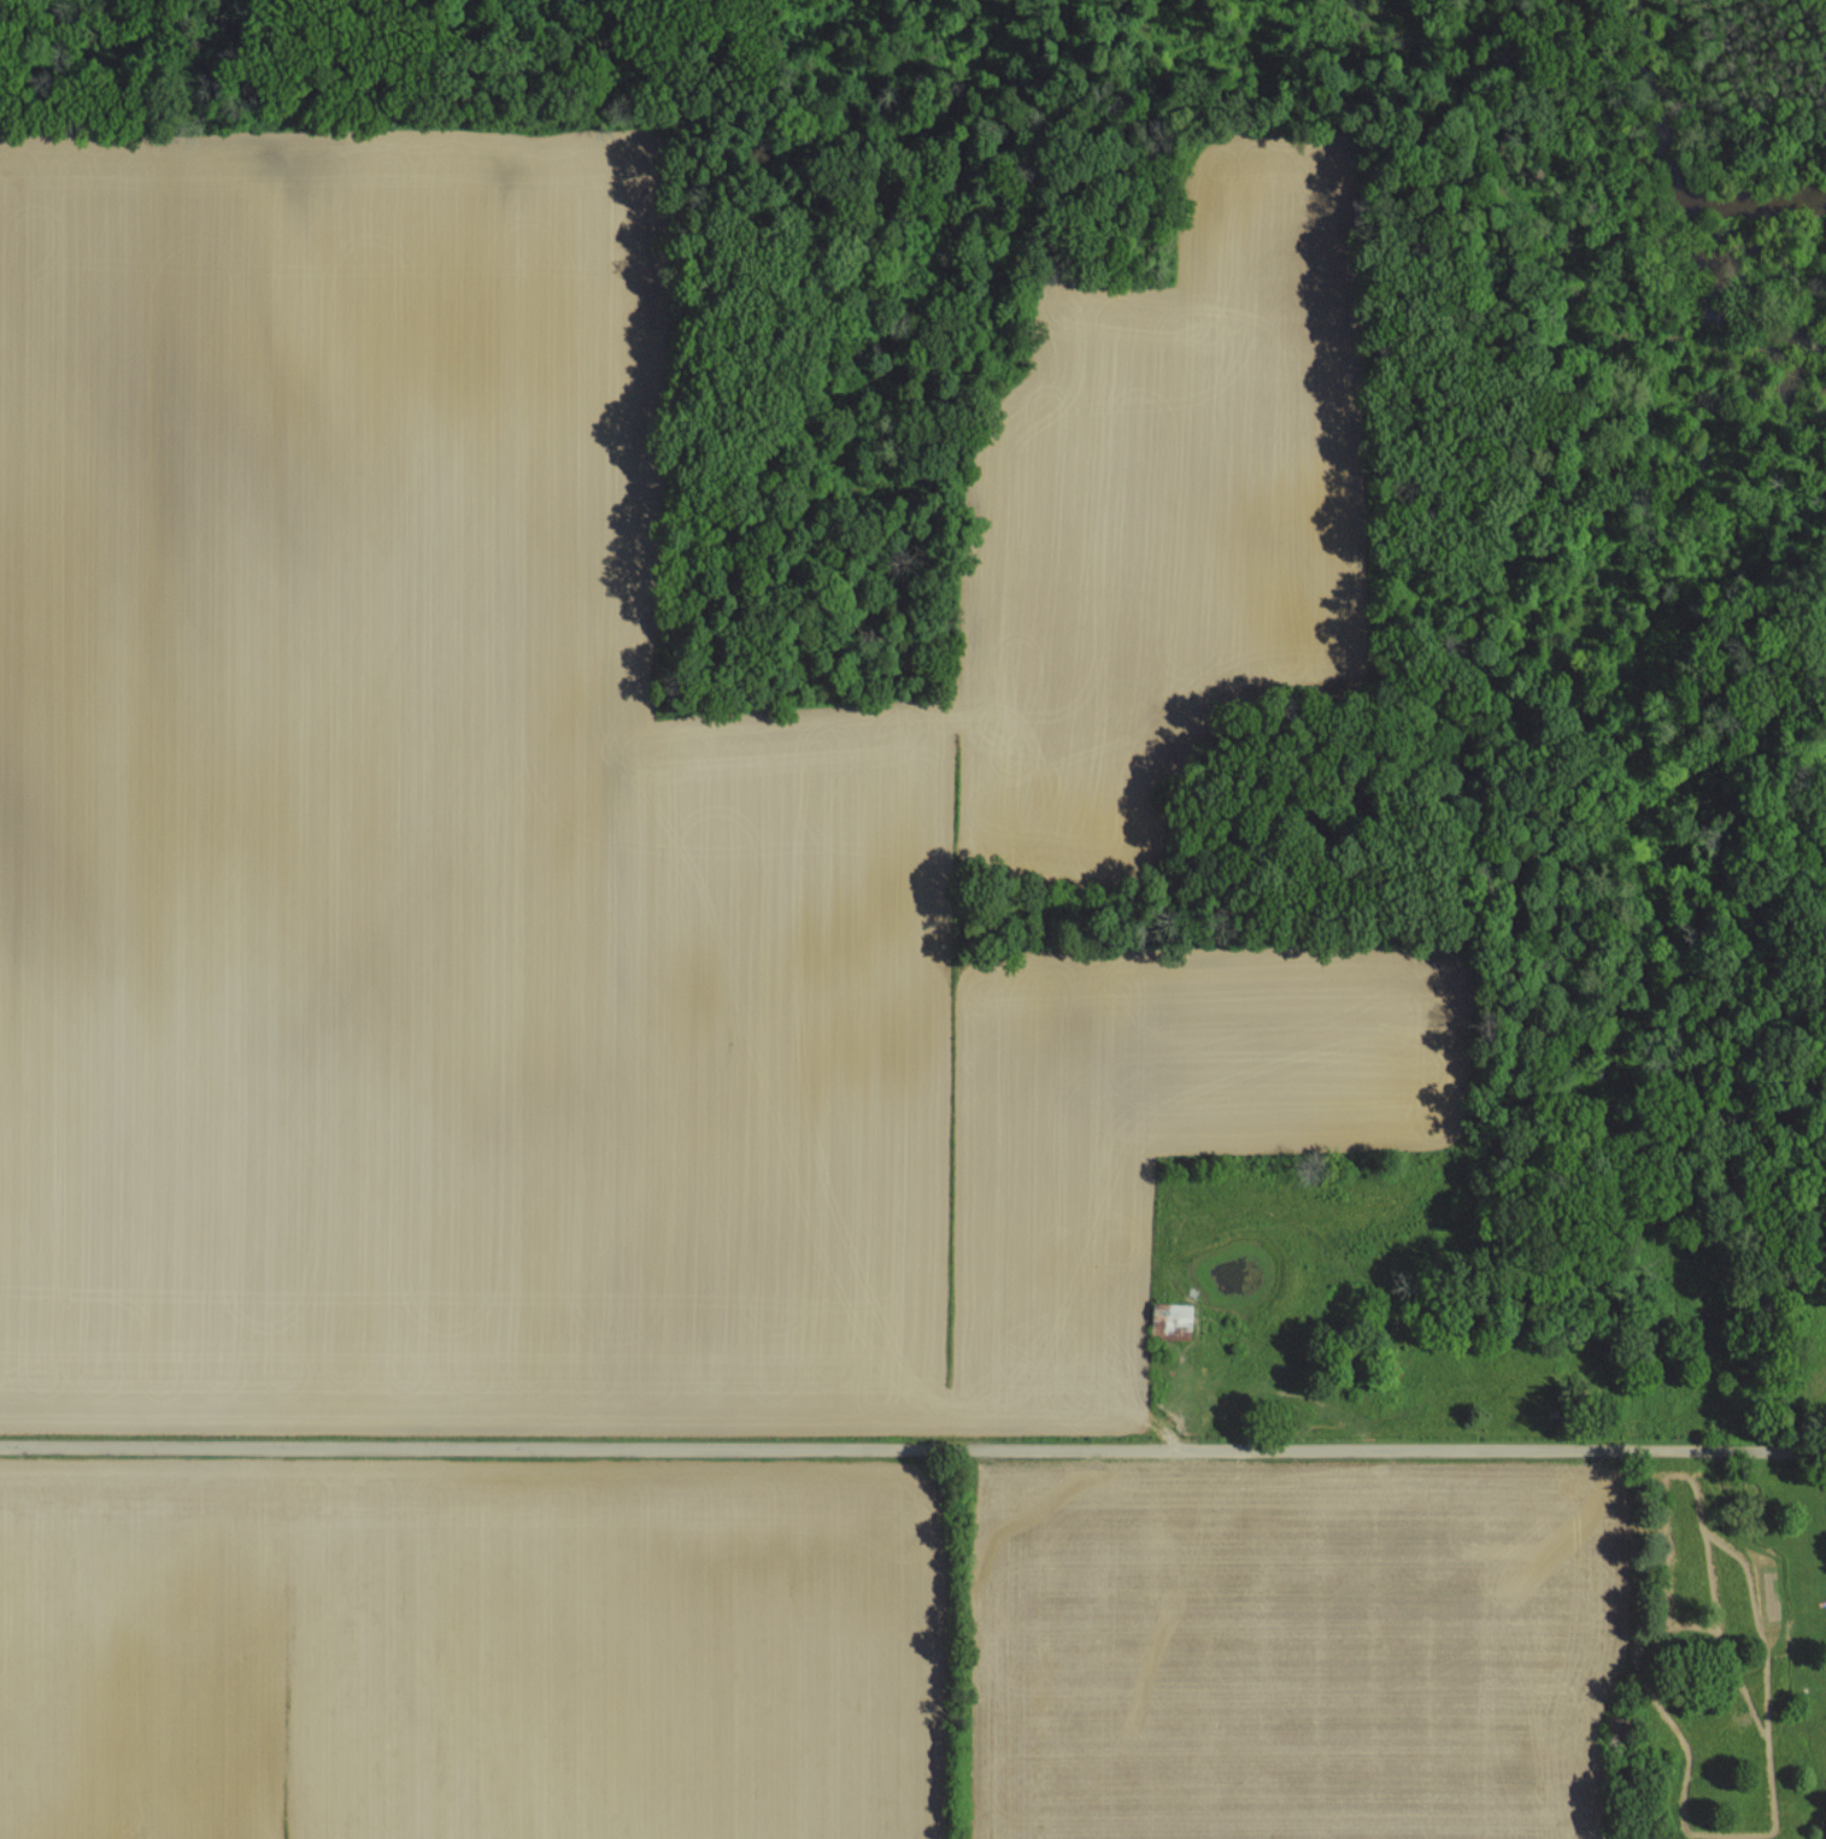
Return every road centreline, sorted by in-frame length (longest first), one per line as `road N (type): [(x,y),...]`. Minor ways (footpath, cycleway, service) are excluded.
road 1 (residential): [(0,1457),(1825,1478)]

